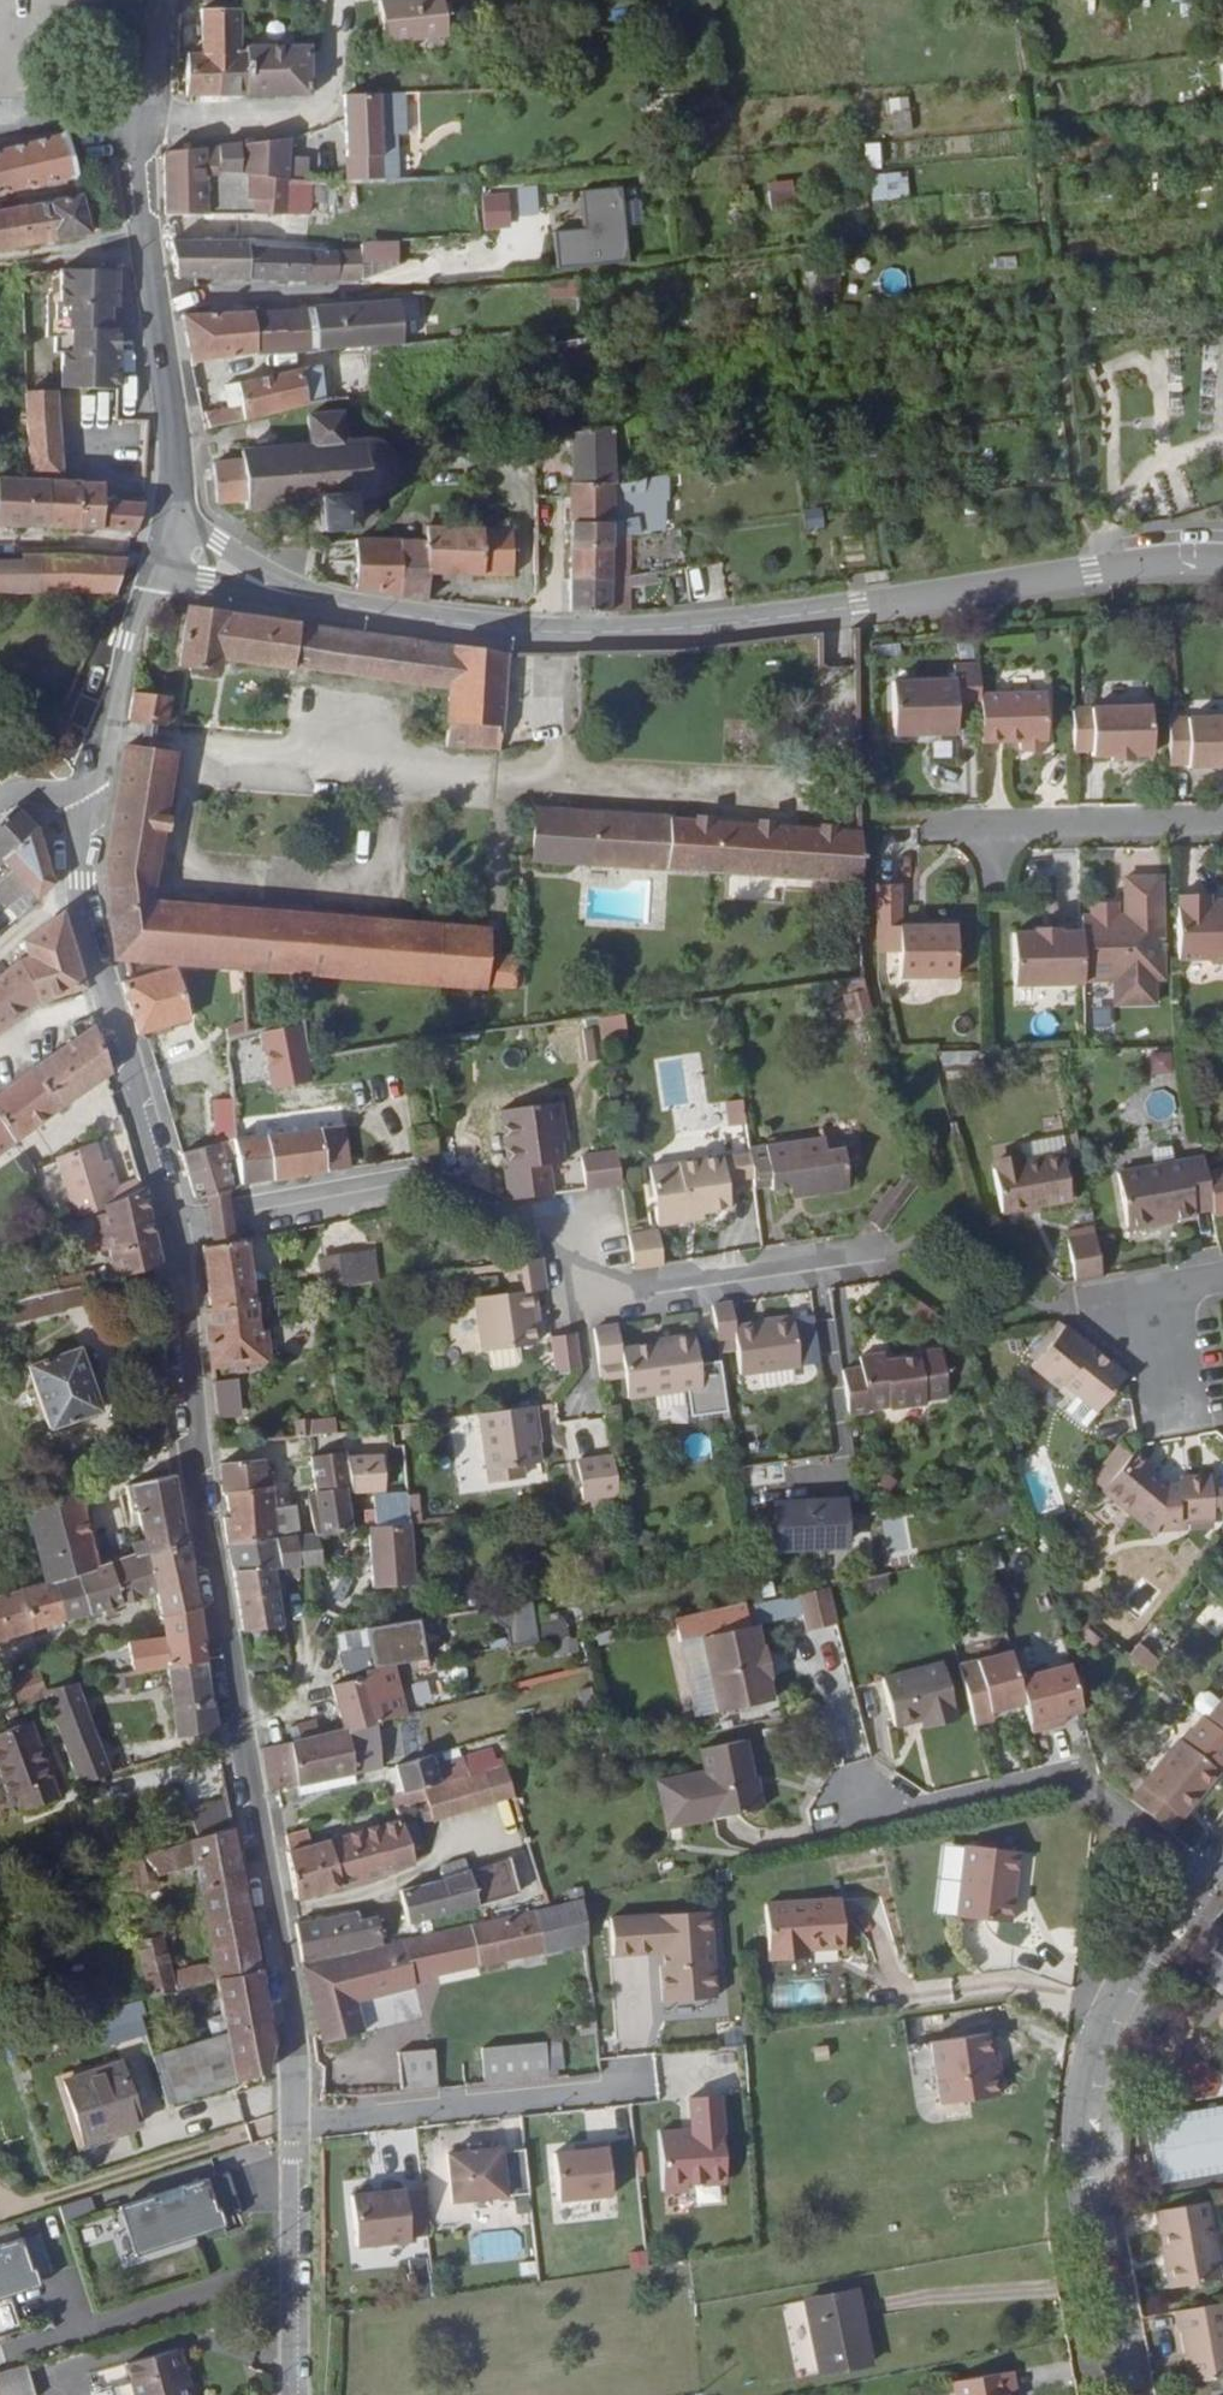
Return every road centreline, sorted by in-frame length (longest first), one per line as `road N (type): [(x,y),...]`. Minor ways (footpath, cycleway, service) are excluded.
road 1 (tertiary): [(291,2394),(288,1977),(217,1537),(183,1228)]
road 2 (tertiary): [(1222,564),(1165,560),(743,625),(578,642),(420,631),(257,582),(169,542)]
road 3 (residential): [(865,1259),(583,1298),(573,1239),(424,1186),(183,1228)]
road 4 (track): [(395,777),(495,786),(568,776),(830,795),(842,610)]
road 5 (tertiary): [(153,0),(146,122),(136,154),(177,463),(169,542)]
road 6 (residential): [(1197,1883),(1137,1955),(1109,2016),(1093,2088),(1129,2394)]
road 7 (track): [(383,886),(180,870),(193,757),(395,777)]
road 8 (tertiary): [(183,1228),(81,891),(86,785)]
road 9 (residential): [(1197,1883),(1058,1776),(854,1820)]
road 10 (track): [(0,2199),(13,2211),(293,2127)]
road 11 (track): [(0,2355),(292,2270)]
road 12 (residential): [(927,826),(1222,820)]
road 13 (tertiary): [(86,785),(105,762),(127,627),(169,542)]
road 14 (residential): [(1222,1275),(1146,1288),(1165,1393)]

